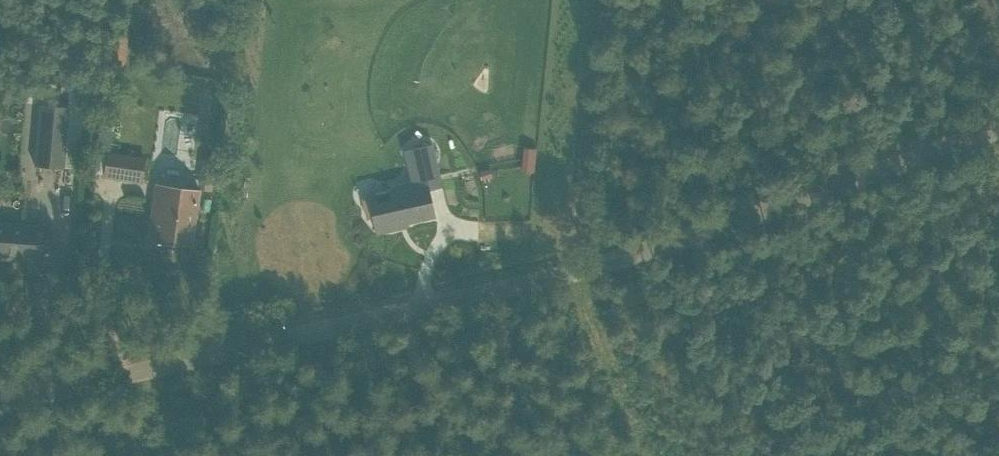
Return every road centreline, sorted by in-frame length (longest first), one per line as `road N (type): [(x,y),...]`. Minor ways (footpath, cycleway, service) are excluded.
road 1 (unclassified): [(0,396),(670,242),(998,129)]
road 2 (track): [(600,0),(569,267)]

